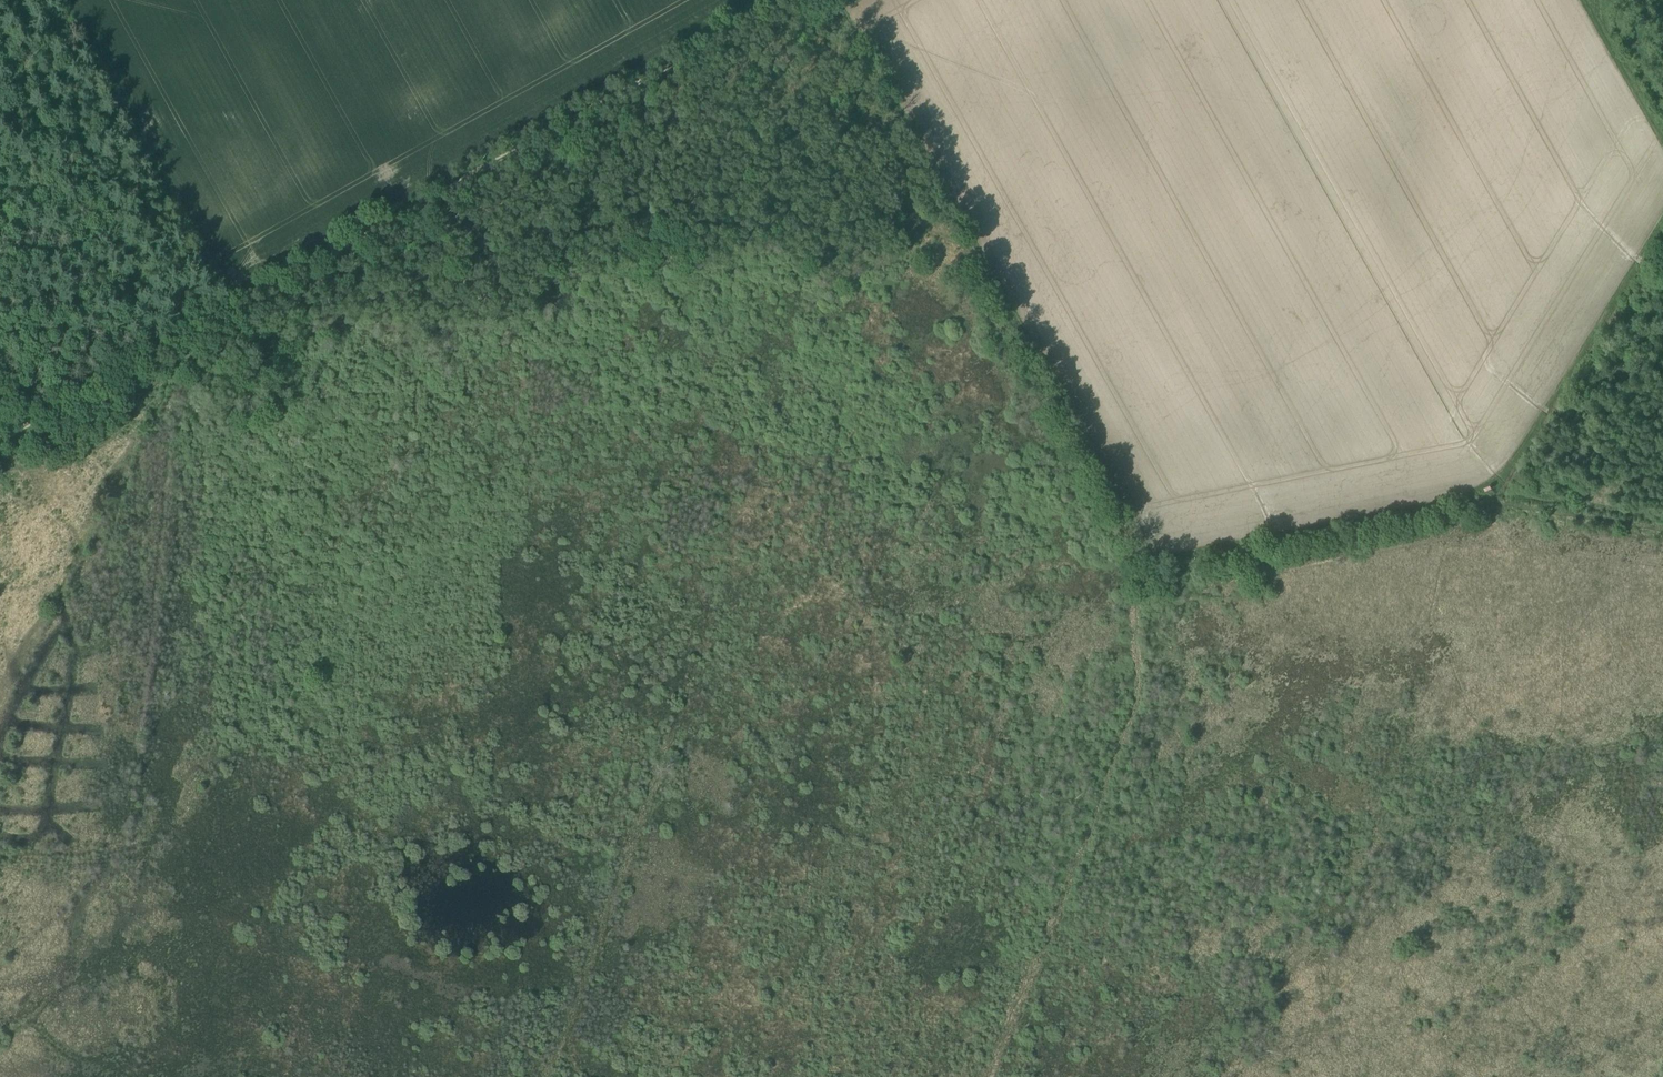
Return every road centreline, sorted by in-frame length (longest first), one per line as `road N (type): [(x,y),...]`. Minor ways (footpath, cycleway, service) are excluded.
road 1 (track): [(778,0),(0,433)]

